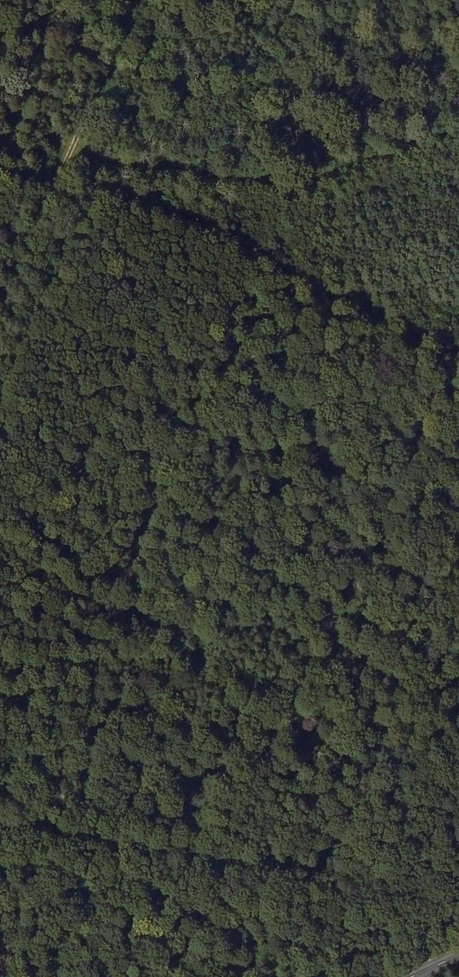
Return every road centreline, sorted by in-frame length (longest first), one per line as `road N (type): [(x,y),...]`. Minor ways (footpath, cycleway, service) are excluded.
road 1 (track): [(0,824),(458,896)]
road 2 (track): [(124,39),(0,302)]

